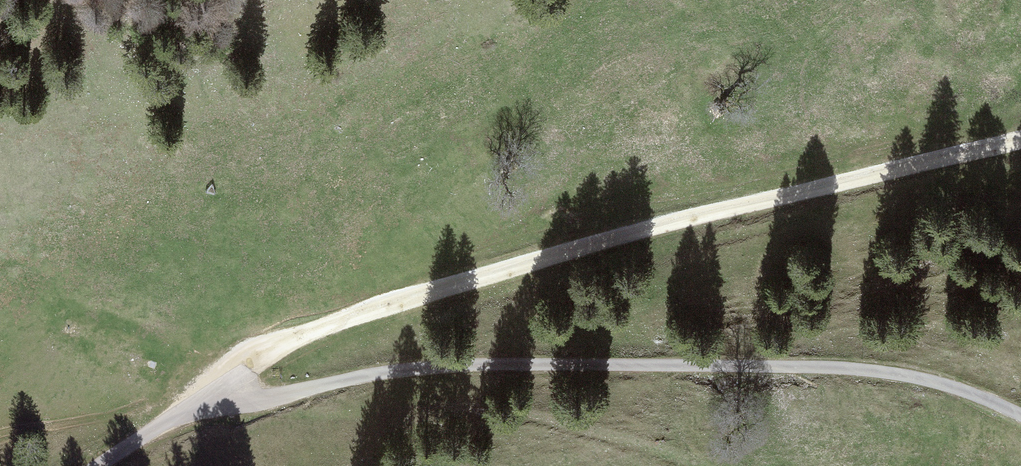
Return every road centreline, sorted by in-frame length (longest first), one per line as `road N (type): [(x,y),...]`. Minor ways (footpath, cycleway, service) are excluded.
road 1 (unclassified): [(98,465),(216,400),(449,366),(847,368),(931,381),(1020,415)]
road 2 (track): [(216,400),(251,362),(373,307),(695,216),(1020,141)]

